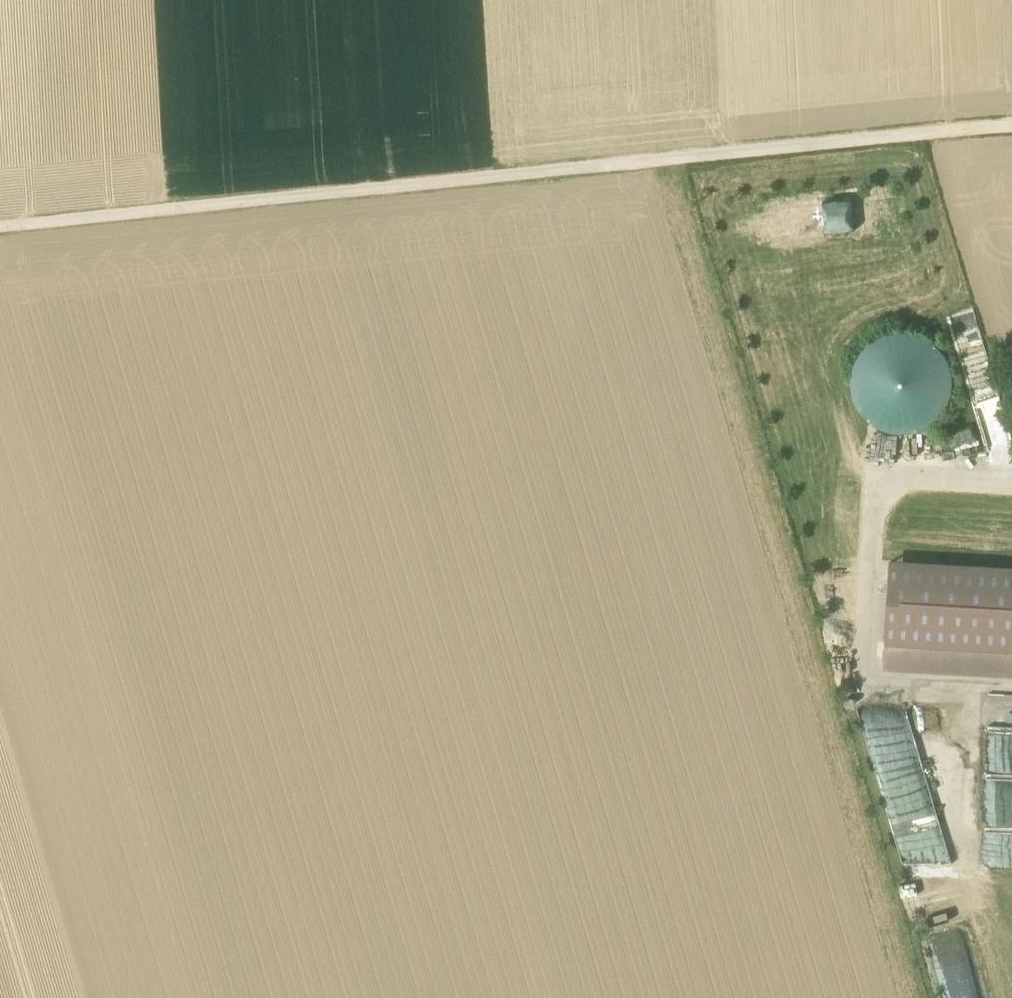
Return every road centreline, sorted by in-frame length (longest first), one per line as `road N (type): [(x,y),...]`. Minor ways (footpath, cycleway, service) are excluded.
road 1 (track): [(1011,127),(0,227)]

